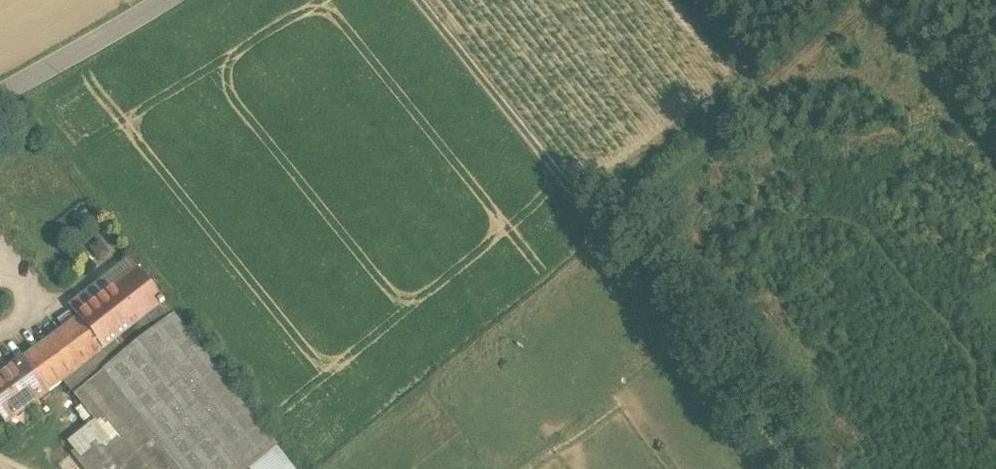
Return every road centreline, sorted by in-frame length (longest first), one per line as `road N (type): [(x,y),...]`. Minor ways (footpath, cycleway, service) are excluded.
road 1 (track): [(800,468),(420,0)]
road 2 (secondary): [(166,0),(0,94)]

